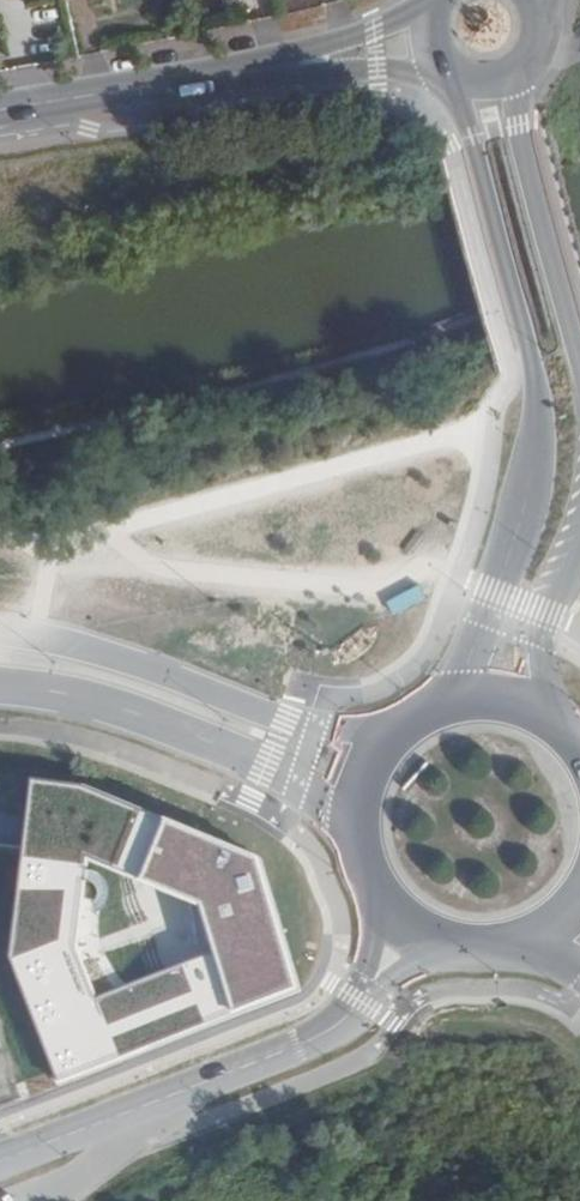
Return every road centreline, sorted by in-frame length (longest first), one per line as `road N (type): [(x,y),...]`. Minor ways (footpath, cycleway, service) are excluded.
road 1 (secondary): [(452,68),(527,345),(535,448),(497,593),(473,651),(428,711)]
road 2 (tertiary): [(405,726),(318,727),(110,654),(0,631)]
road 3 (tertiary): [(0,687),(106,705),(224,750),(299,784),(359,835)]
road 4 (residential): [(350,1014),(327,1033),(0,1159)]
road 5 (secondary): [(579,358),(508,73)]
road 6 (residential): [(290,67),(0,110)]
road 7 (secondary): [(551,720),(552,613),(579,560)]
road 8 (residential): [(290,67),(452,68)]
road 9 (residential): [(433,10),(290,67)]
road 10 (residential): [(381,890),(368,970),(350,1014)]
road 11 (secondary): [(551,720),(491,699),(428,711)]
road 12 (residential): [(350,1014),(450,940)]
road 13 (secondary): [(405,726),(368,775),(359,835)]

